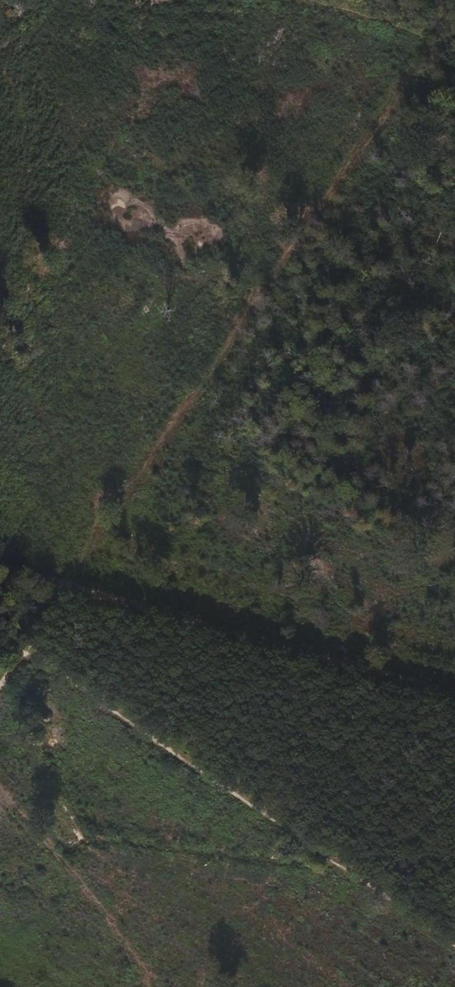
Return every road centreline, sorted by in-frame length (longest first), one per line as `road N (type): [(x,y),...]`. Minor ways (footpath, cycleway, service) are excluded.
road 1 (track): [(81,590),(454,693)]

